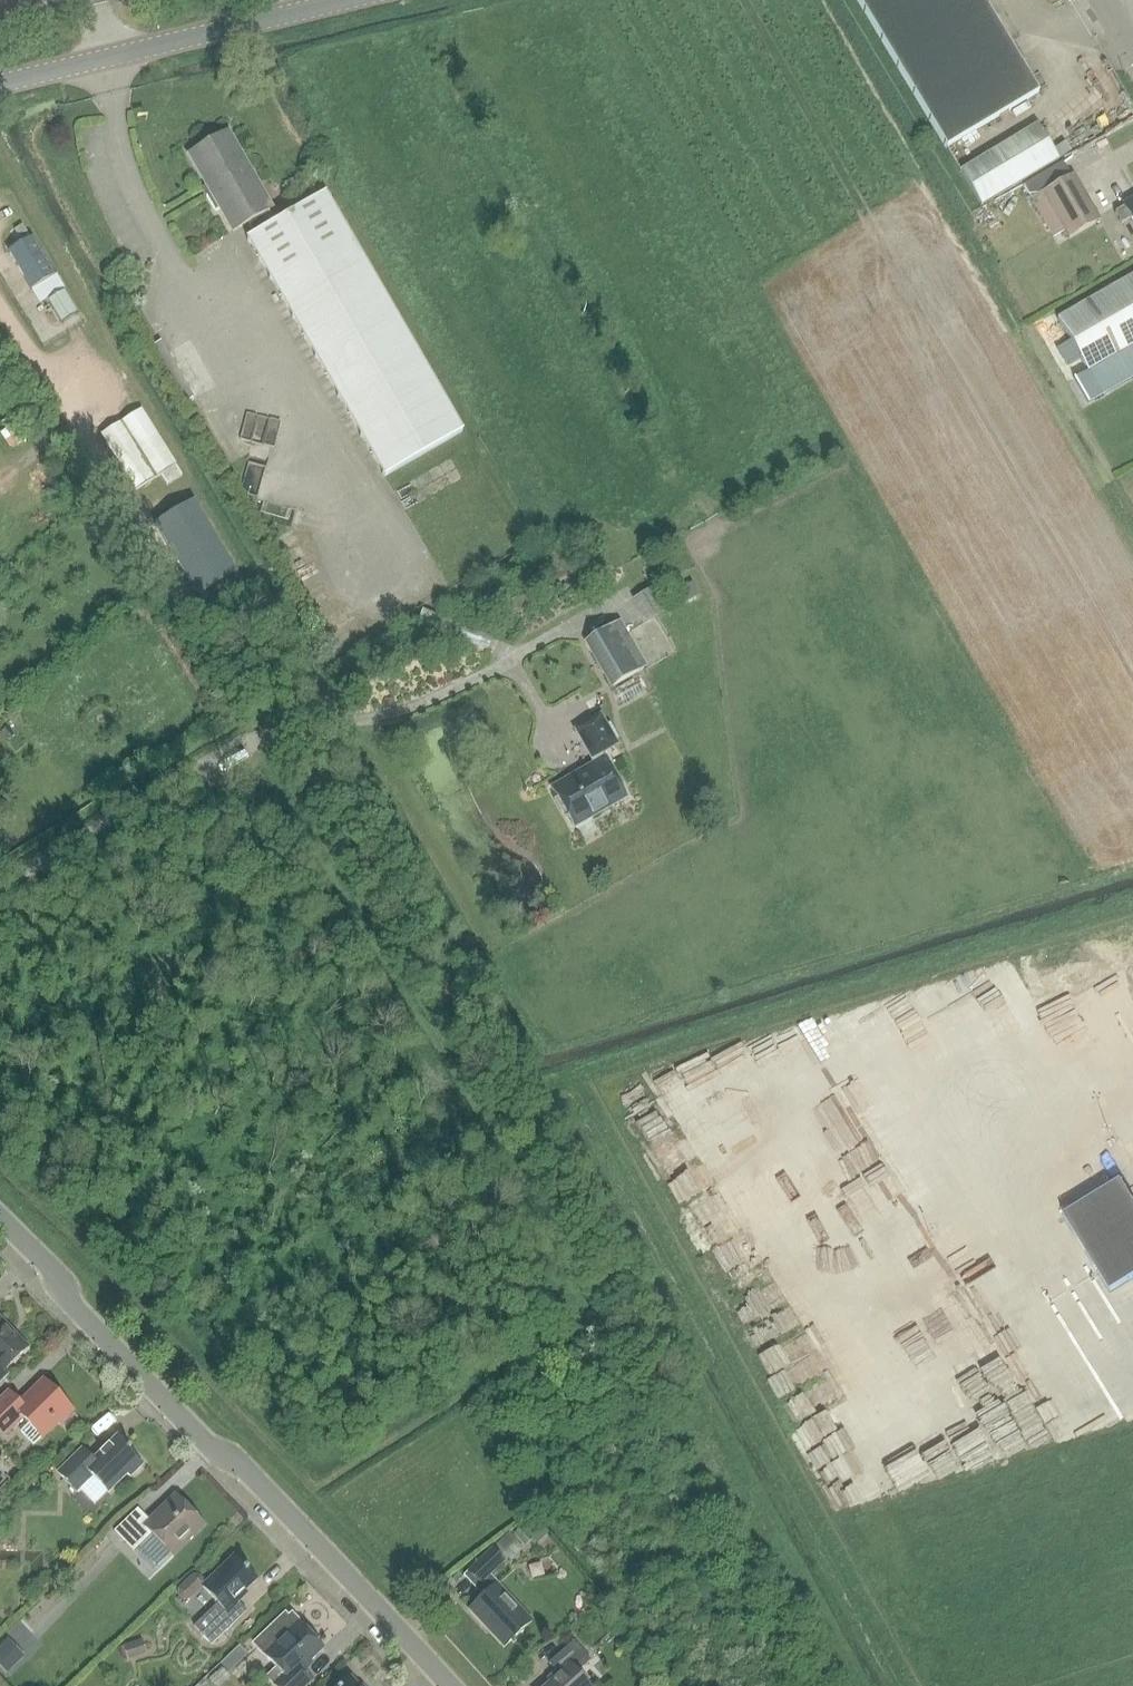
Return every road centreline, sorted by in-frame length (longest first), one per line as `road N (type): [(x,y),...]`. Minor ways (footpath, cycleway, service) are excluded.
road 1 (unclassified): [(444,1685),(245,1468),(208,1447),(0,1222)]
road 2 (tertiary): [(0,88),(362,0)]

